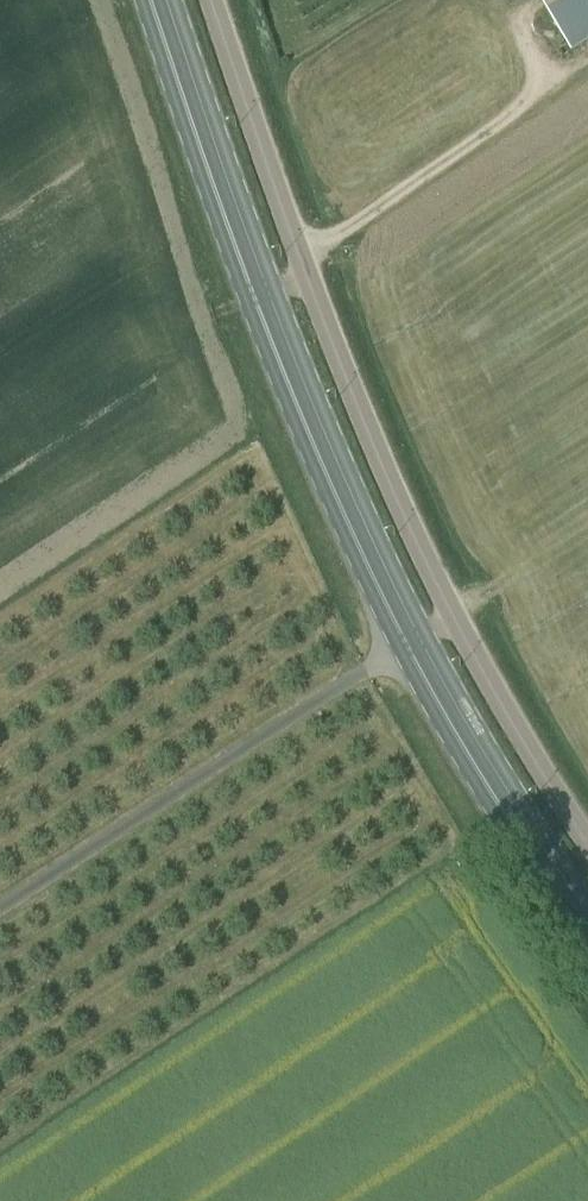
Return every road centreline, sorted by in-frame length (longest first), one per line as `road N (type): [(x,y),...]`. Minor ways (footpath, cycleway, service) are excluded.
road 1 (primary): [(587,932),(520,829),(365,548),(254,283),(160,0)]
road 2 (unclassified): [(587,837),(456,611),(365,431),(219,0)]

